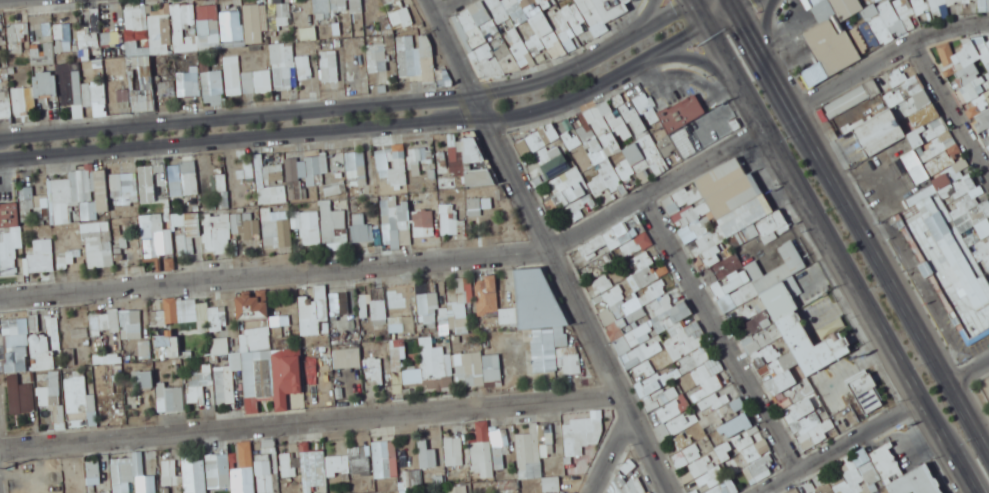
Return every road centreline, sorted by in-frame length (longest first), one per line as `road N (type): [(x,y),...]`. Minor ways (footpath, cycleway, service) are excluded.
road 1 (tertiary): [(697,3),(583,66),(510,92),(0,139)]
road 2 (residential): [(625,392),(0,448)]
road 3 (residential): [(0,295),(551,244)]
road 4 (primary): [(988,455),(737,0)]
road 5 (primary): [(695,0),(921,401)]
road 6 (tertiary): [(0,159),(435,125)]
road 7 (residential): [(643,193),(803,469)]
road 8 (residential): [(673,492),(551,244)]
road 9 (residential): [(551,244),(429,0)]
road 10 (residential): [(551,244),(766,126)]
road 11 (tertiary): [(487,121),(594,90),(709,26)]
road 12 (residential): [(797,105),(915,40),(962,23),(988,23)]
road 13 (residential): [(988,172),(915,40)]

